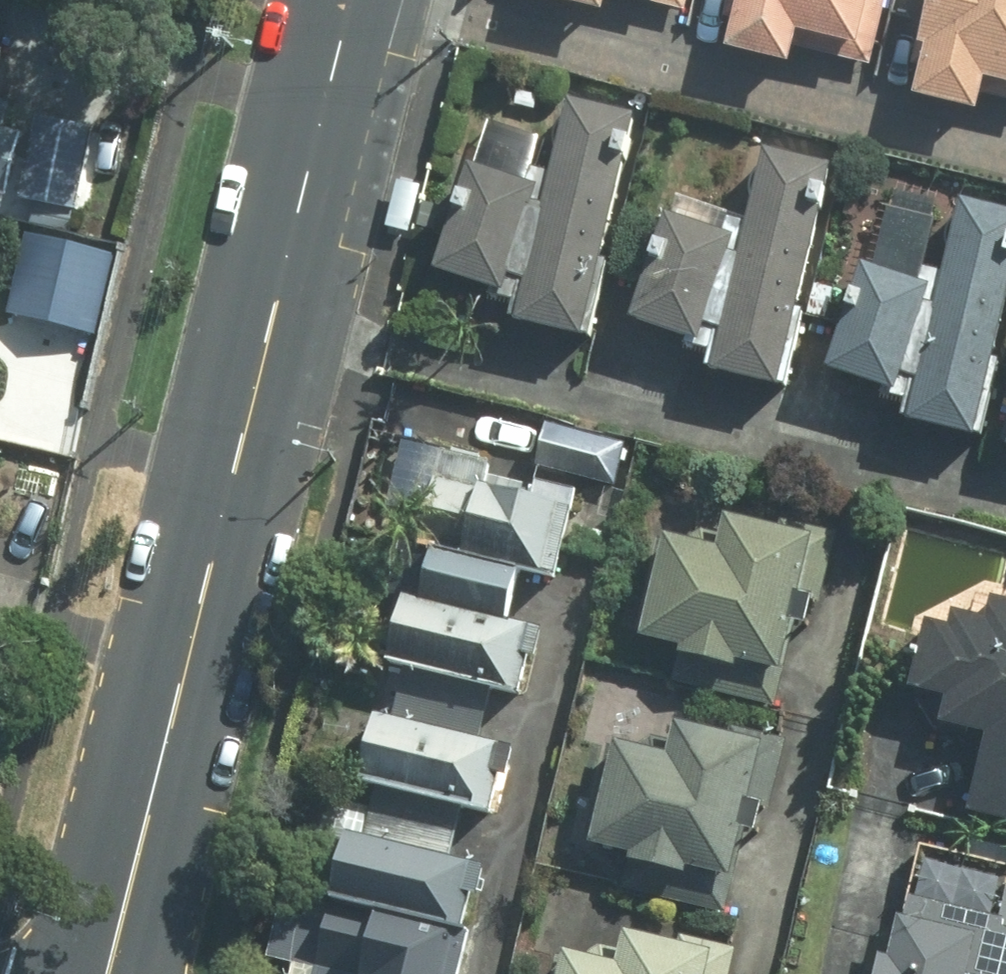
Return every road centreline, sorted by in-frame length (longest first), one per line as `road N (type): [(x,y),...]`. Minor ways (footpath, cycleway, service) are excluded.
road 1 (secondary): [(352,0),(109,973)]

